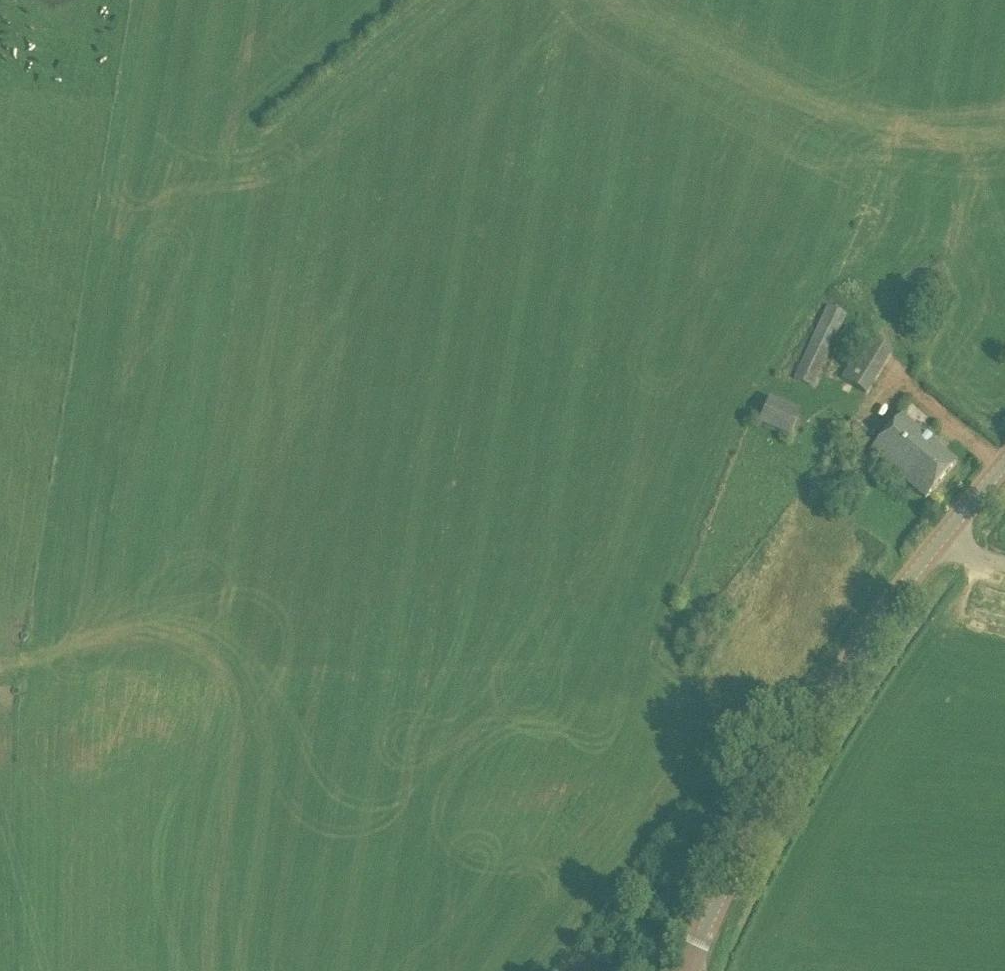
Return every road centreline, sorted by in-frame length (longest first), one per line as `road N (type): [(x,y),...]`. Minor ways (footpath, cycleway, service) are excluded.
road 1 (tertiary): [(689,970),(787,772),(891,603),(1004,469)]

